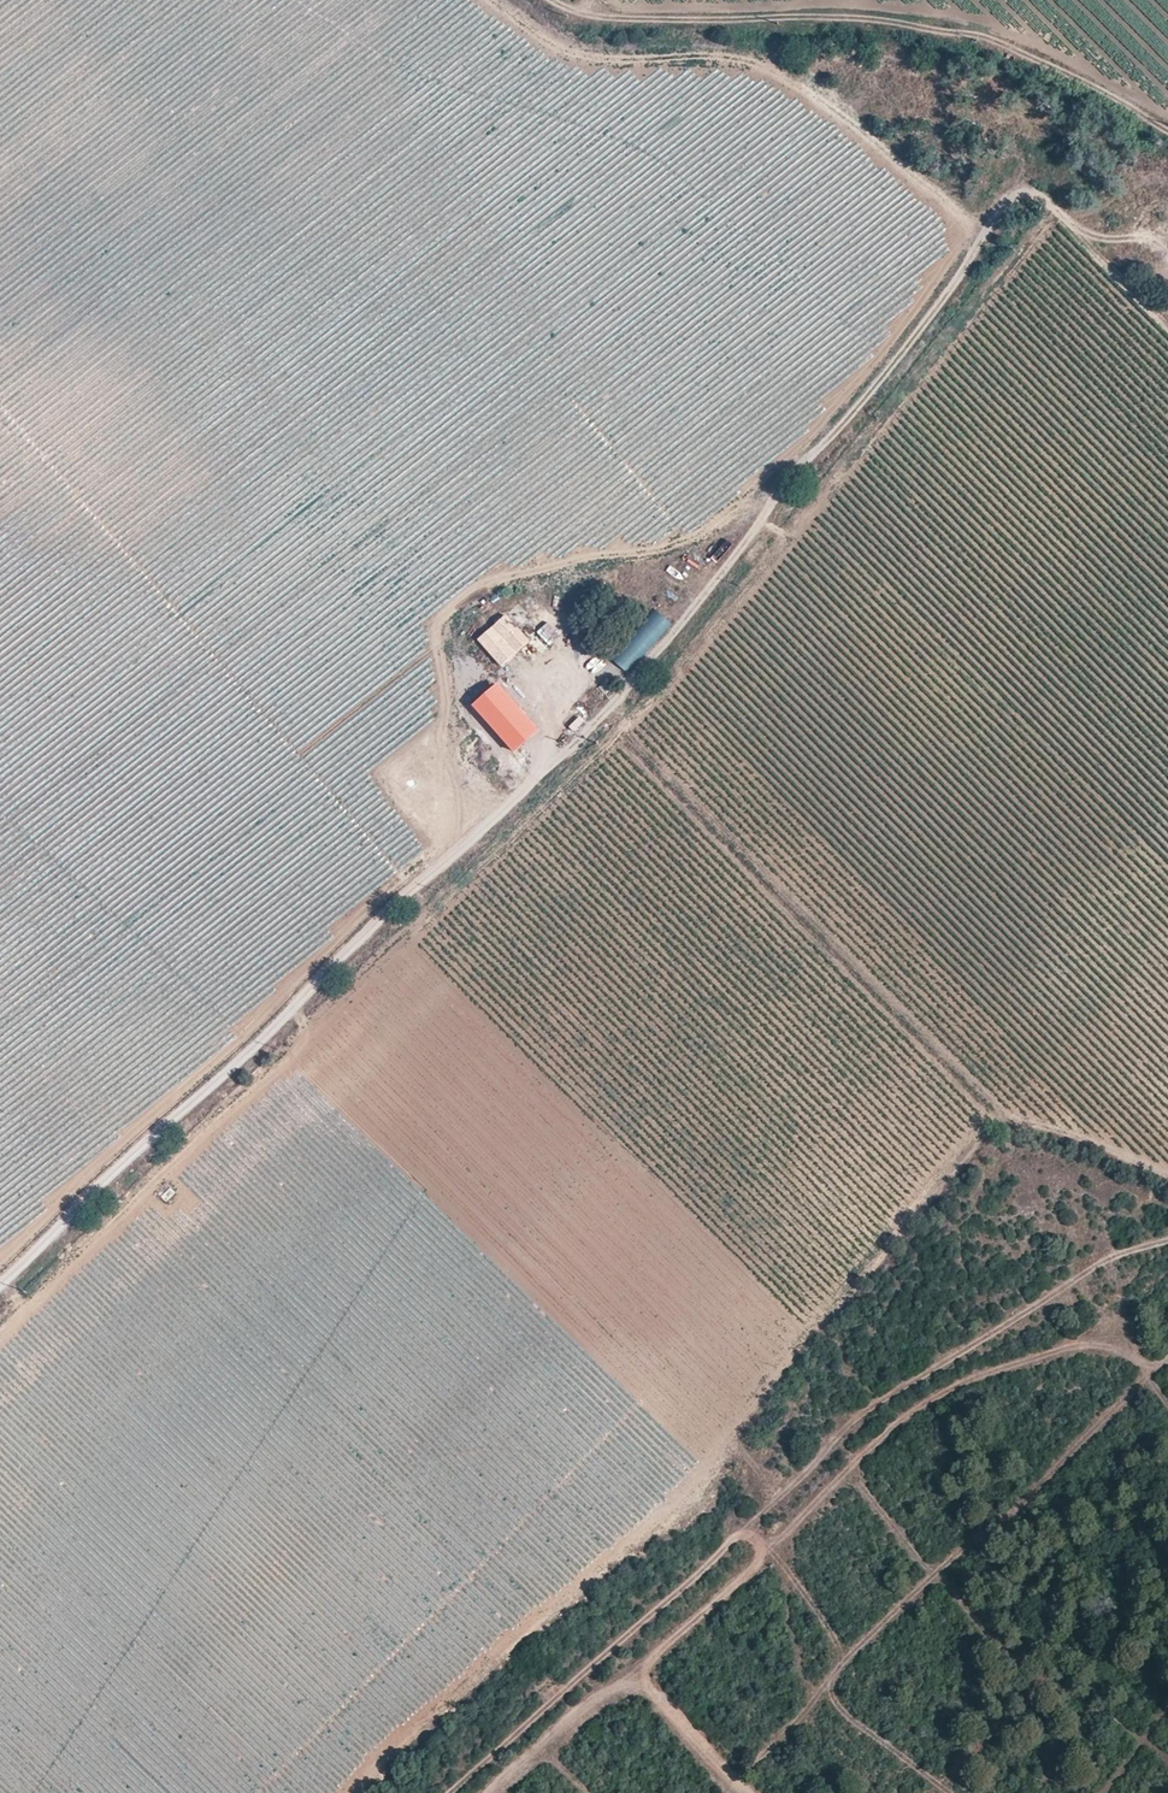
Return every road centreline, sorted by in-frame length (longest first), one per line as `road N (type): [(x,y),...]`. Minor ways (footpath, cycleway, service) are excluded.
road 1 (track): [(550,765),(669,640),(800,465),(903,352),(1009,199),(1034,193),(1098,237),(1153,238),(1167,255)]
road 2 (track): [(636,1681),(929,1395),(1103,1346),(1167,1364)]
road 3 (track): [(1167,129),(1067,73),(979,38),(825,19),(599,20),(551,0)]
road 4 (track): [(746,1792),(636,1681),(607,1687),(490,1792)]
road 5 (track): [(1072,224),(1167,326)]

